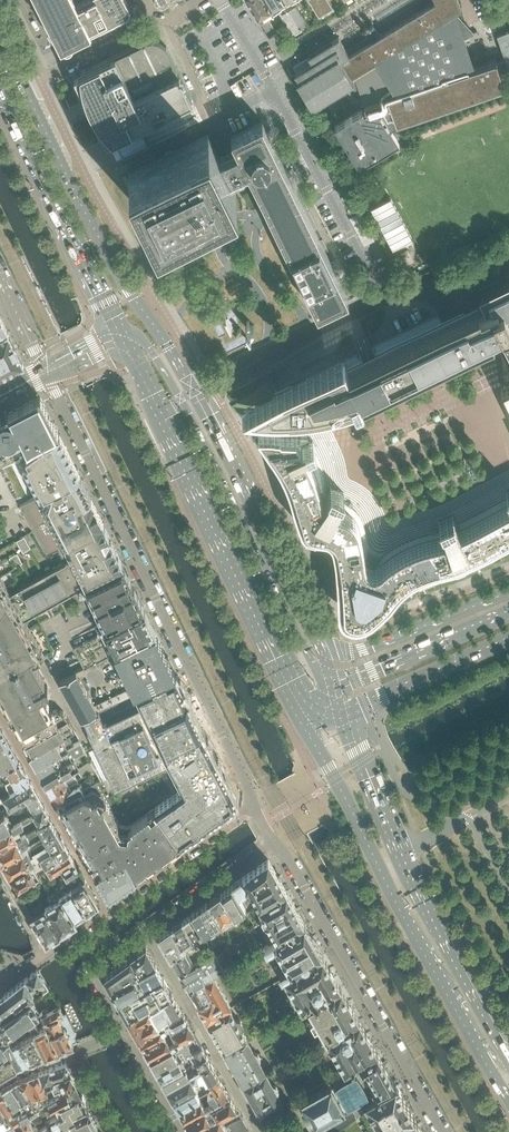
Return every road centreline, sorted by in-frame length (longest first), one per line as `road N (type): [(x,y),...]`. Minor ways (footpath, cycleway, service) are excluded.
road 1 (residential): [(46,372),(255,806)]
road 2 (primary): [(305,715),(508,1096)]
road 3 (primary): [(194,392),(88,216),(0,35)]
road 4 (primary): [(508,1060),(402,854),(345,708)]
road 5 (primary): [(161,411),(305,715)]
road 6 (residential): [(275,842),(443,1131)]
road 7 (primary): [(338,684),(317,673),(180,399)]
road 8 (primary): [(317,640),(194,392)]
road 9 (primary): [(0,93),(126,339)]
road 10 (unclassified): [(194,392),(381,297),(427,293)]
road 11 (residential): [(260,1131),(148,932)]
road 12 (primary): [(508,593),(363,650),(337,651),(317,640)]
road 13 (residential): [(7,730),(106,908)]
road 14 (primary): [(508,614),(338,684)]
road 15 (residential): [(255,806),(106,908)]
road 16 (primary): [(345,708),(508,642)]
road 17 (residential): [(148,932),(275,842)]
road 18 (residential): [(124,1030),(94,975),(148,932)]

